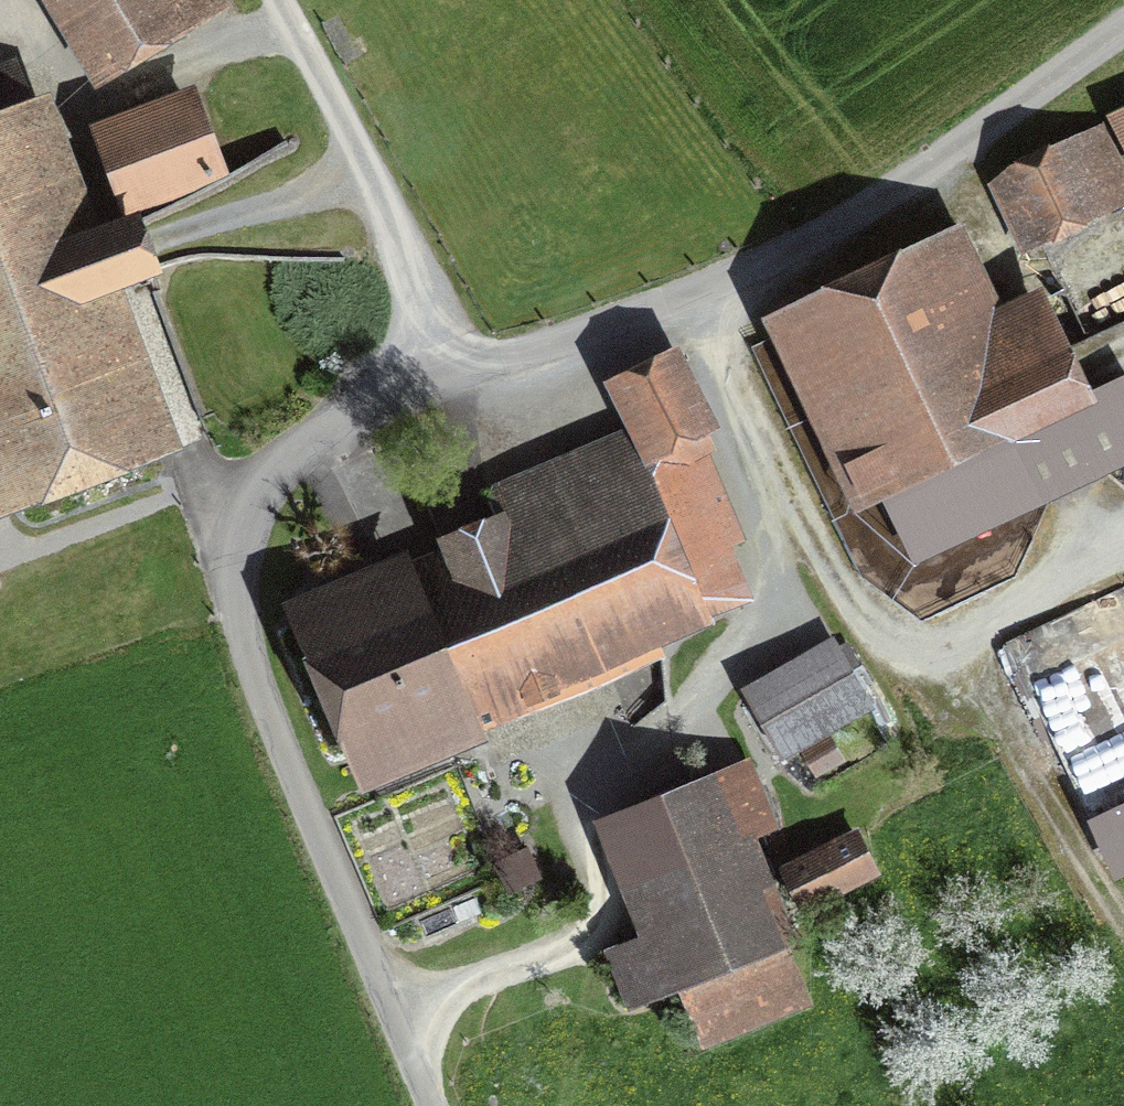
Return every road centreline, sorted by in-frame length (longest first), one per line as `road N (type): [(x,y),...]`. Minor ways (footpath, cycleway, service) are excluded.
road 1 (unclassified): [(428,1105),(235,597),(285,464),(932,184),(1123,46)]
road 2 (track): [(399,1031),(526,984),(615,933),(573,789),(678,747),(762,641),(789,533),(685,291)]
road 3 (track): [(473,382),(348,106),(286,0)]
road 4 (track): [(967,626),(1123,571)]

